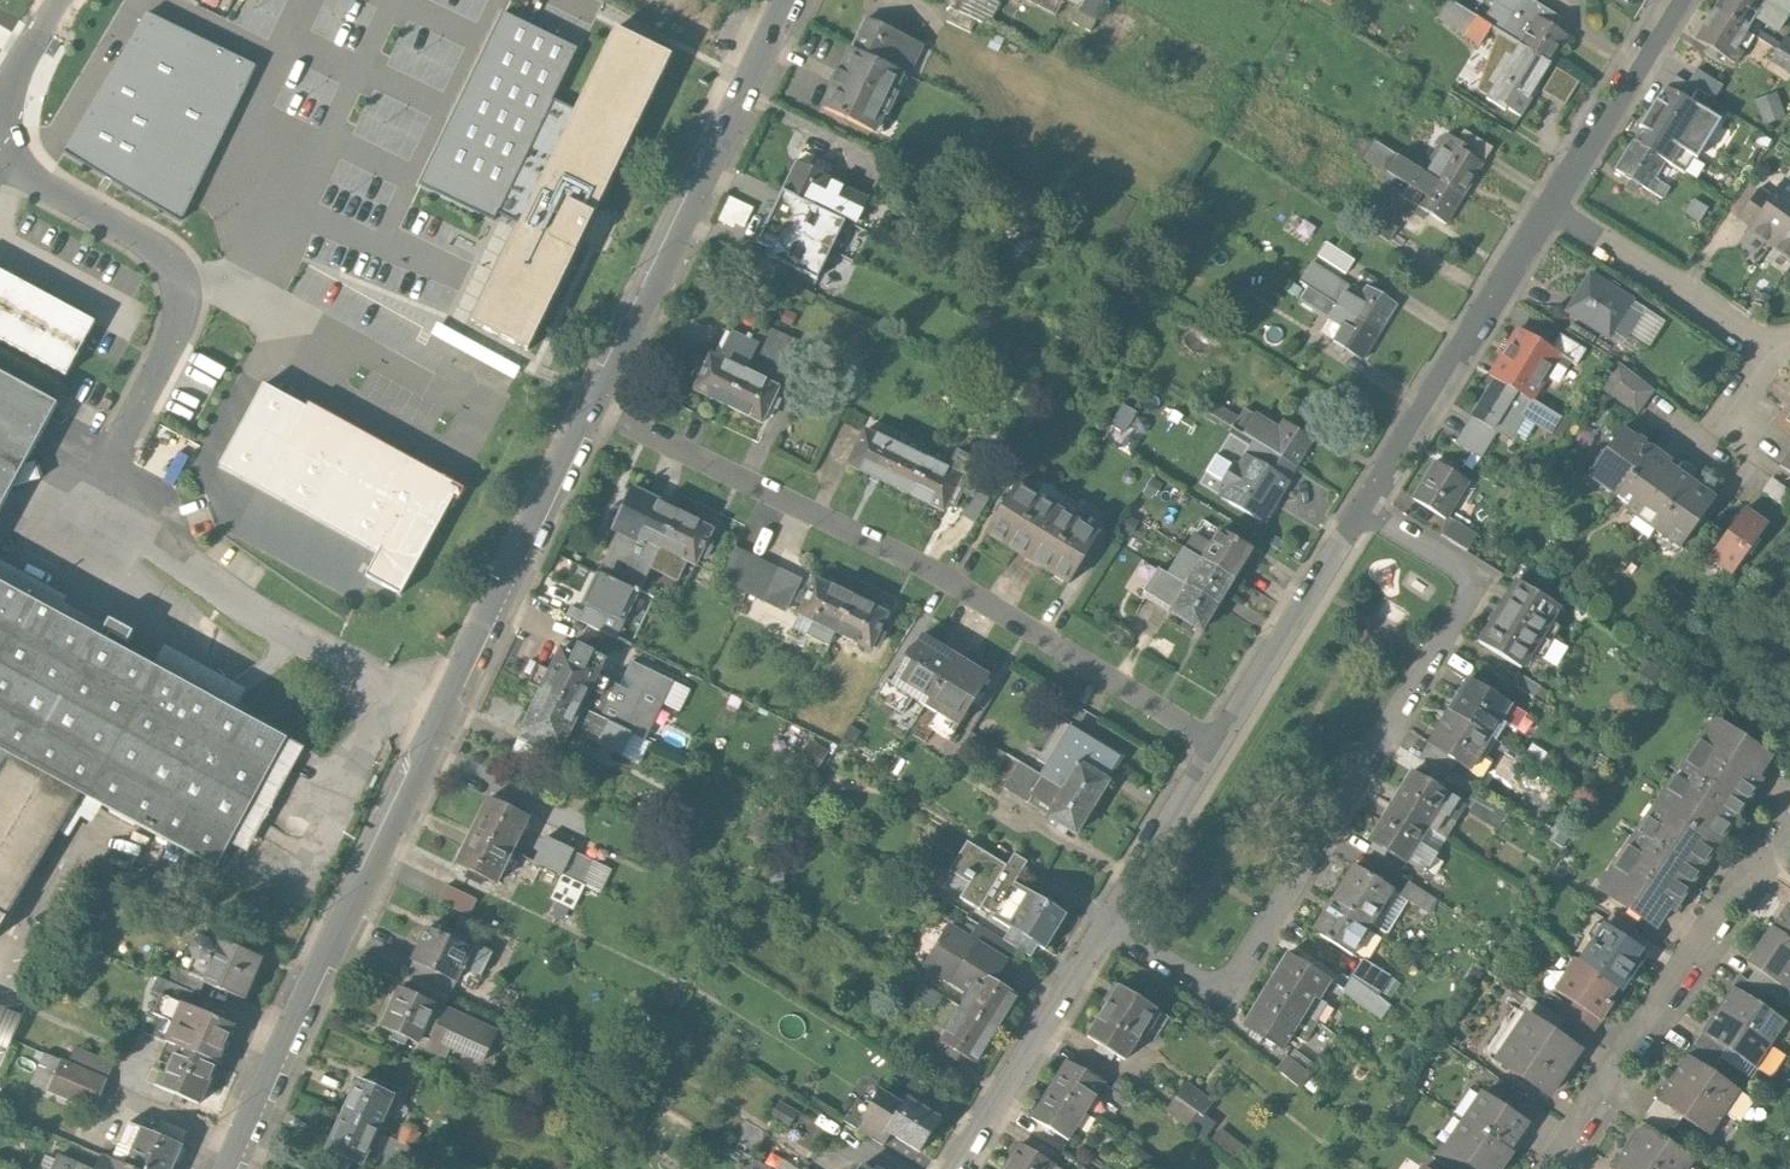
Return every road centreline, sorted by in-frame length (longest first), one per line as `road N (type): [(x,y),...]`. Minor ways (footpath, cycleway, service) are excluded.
road 1 (tertiary): [(788,0),(231,1168)]
road 2 (residential): [(1550,205),(1366,511),(1212,739)]
road 3 (residential): [(1212,739),(1074,647),(664,441)]
road 4 (residential): [(1212,739),(948,1168)]
road 5 (residential): [(1789,820),(1553,1168)]
road 6 (unclassified): [(0,154),(162,250),(178,269),(182,312),(121,440)]
road 7 (residential): [(1550,205),(1780,351)]
road 8 (residential): [(1672,0),(1550,205)]

